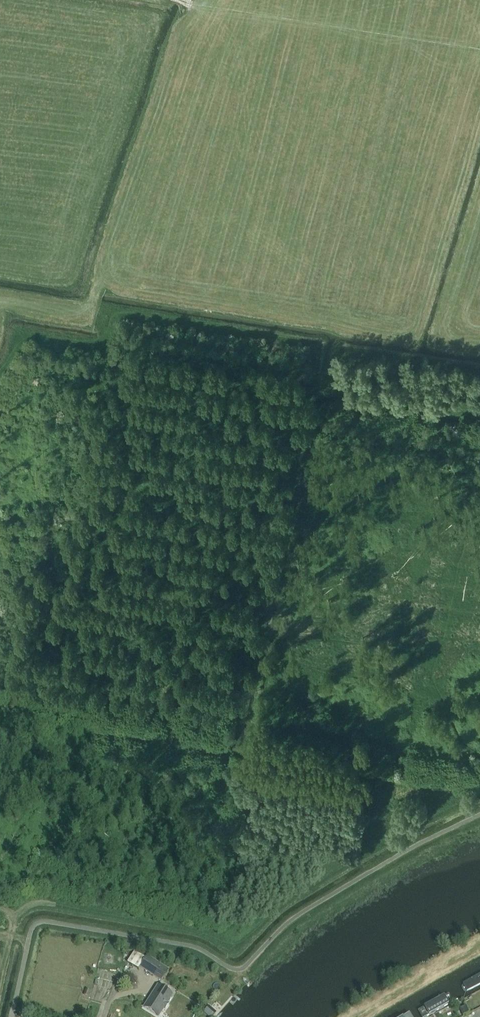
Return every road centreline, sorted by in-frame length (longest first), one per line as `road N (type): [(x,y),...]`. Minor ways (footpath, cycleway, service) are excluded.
road 1 (track): [(182,0),(479,49)]

